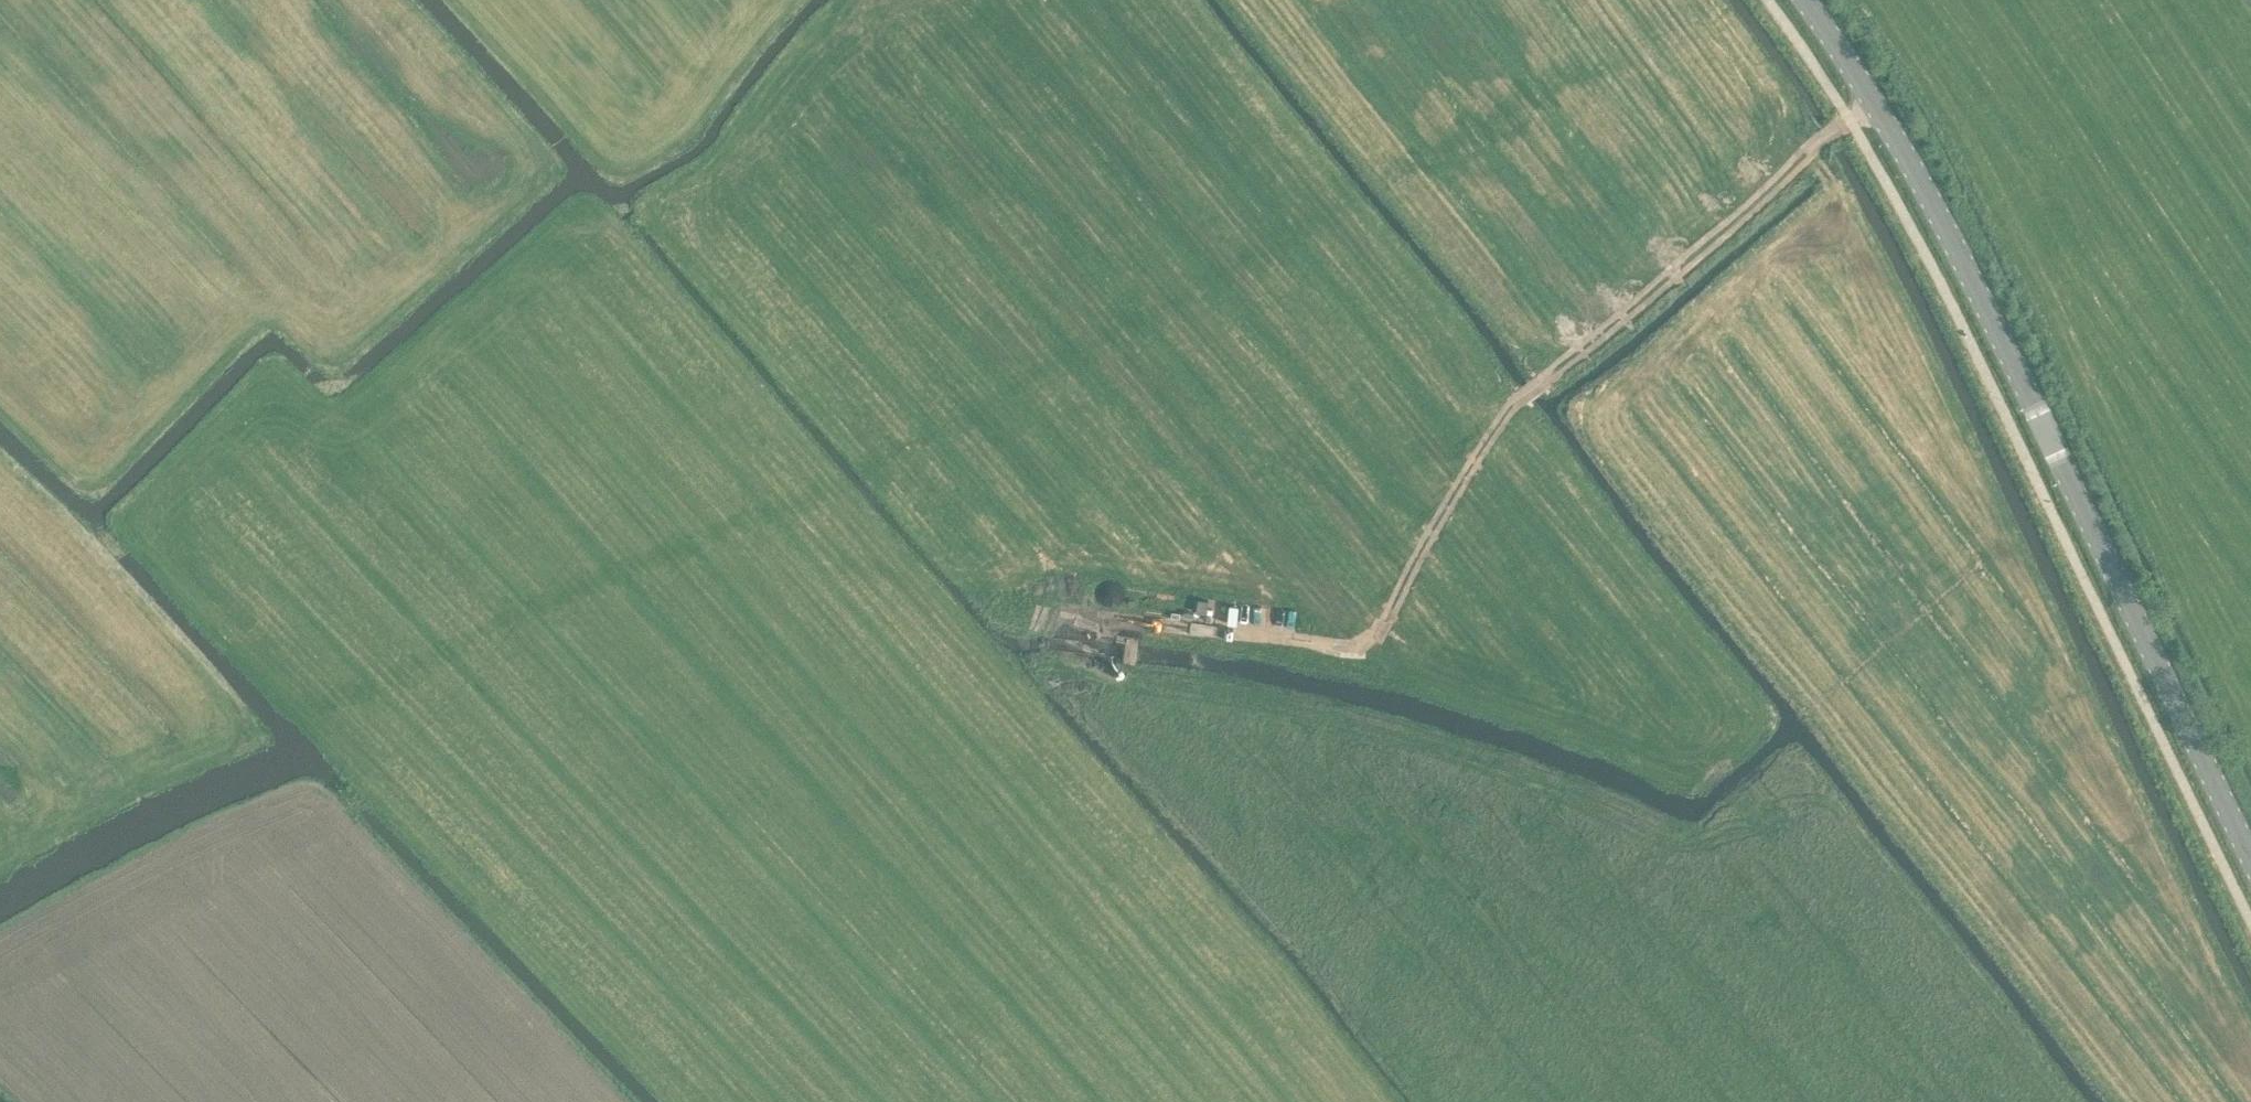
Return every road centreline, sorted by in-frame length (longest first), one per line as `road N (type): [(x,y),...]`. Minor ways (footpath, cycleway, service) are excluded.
road 1 (tertiary): [(2250,860),(1925,187),(1800,0)]

